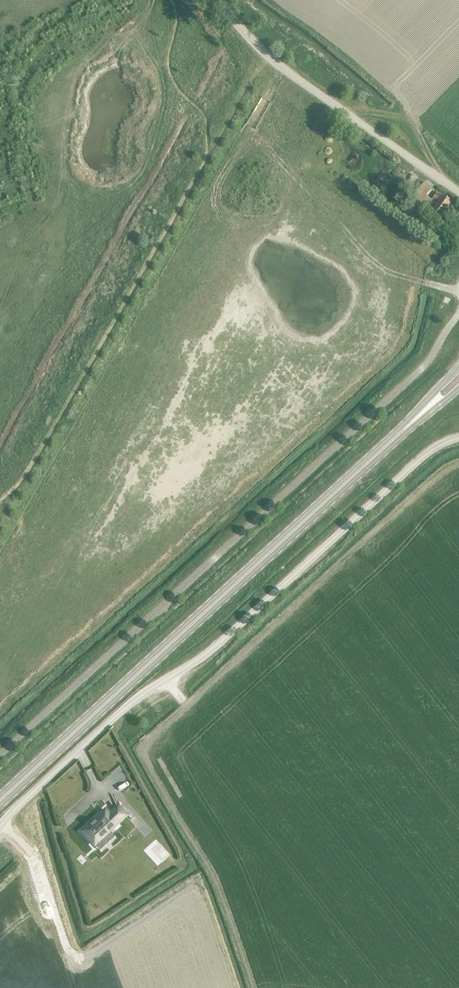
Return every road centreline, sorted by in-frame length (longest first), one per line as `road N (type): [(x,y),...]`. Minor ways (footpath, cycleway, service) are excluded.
road 1 (secondary): [(0,804),(458,380)]
road 2 (unclassified): [(0,824),(134,700),(200,660),(428,454),(458,439)]
road 3 (unclassified): [(458,192),(289,73),(217,0)]

